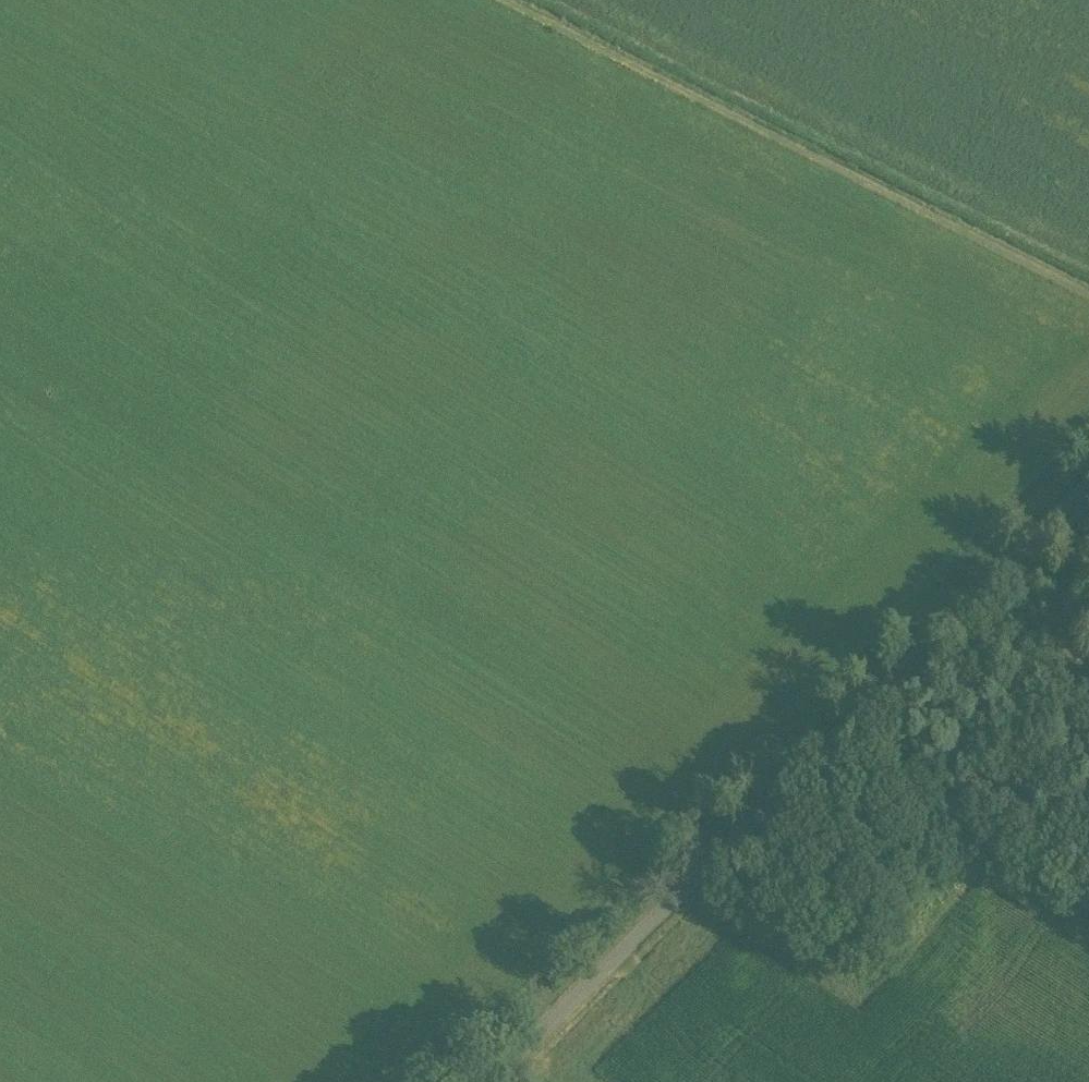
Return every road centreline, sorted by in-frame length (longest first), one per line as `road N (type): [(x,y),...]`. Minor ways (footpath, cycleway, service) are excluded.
road 1 (unclassified): [(482,1081),(877,671),(1088,477)]

